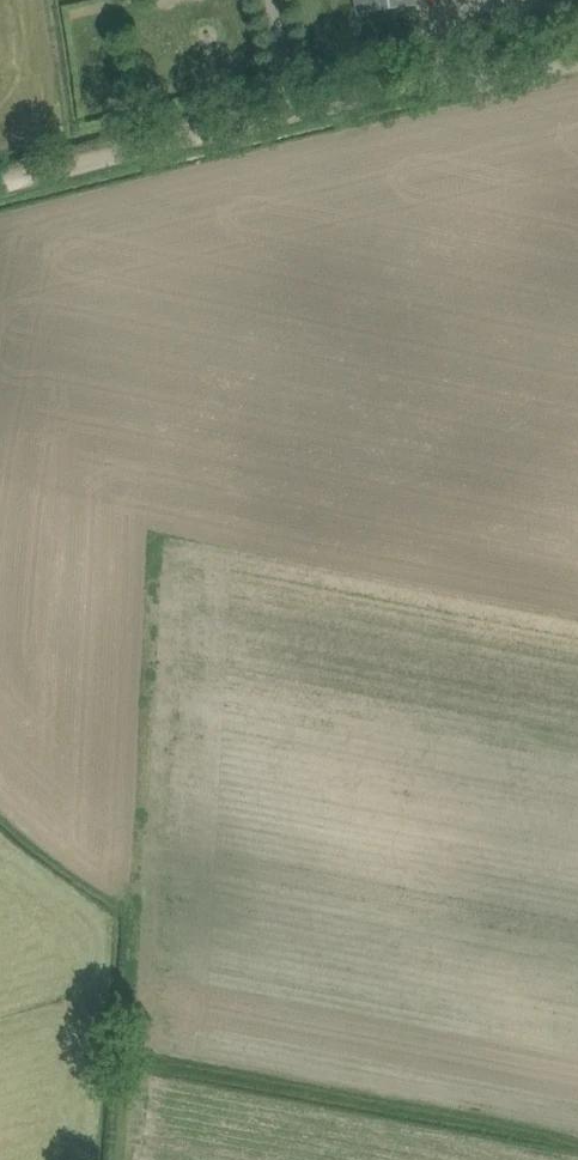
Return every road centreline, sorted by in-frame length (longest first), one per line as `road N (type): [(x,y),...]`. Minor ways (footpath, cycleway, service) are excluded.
road 1 (track): [(0,183),(577,49)]

